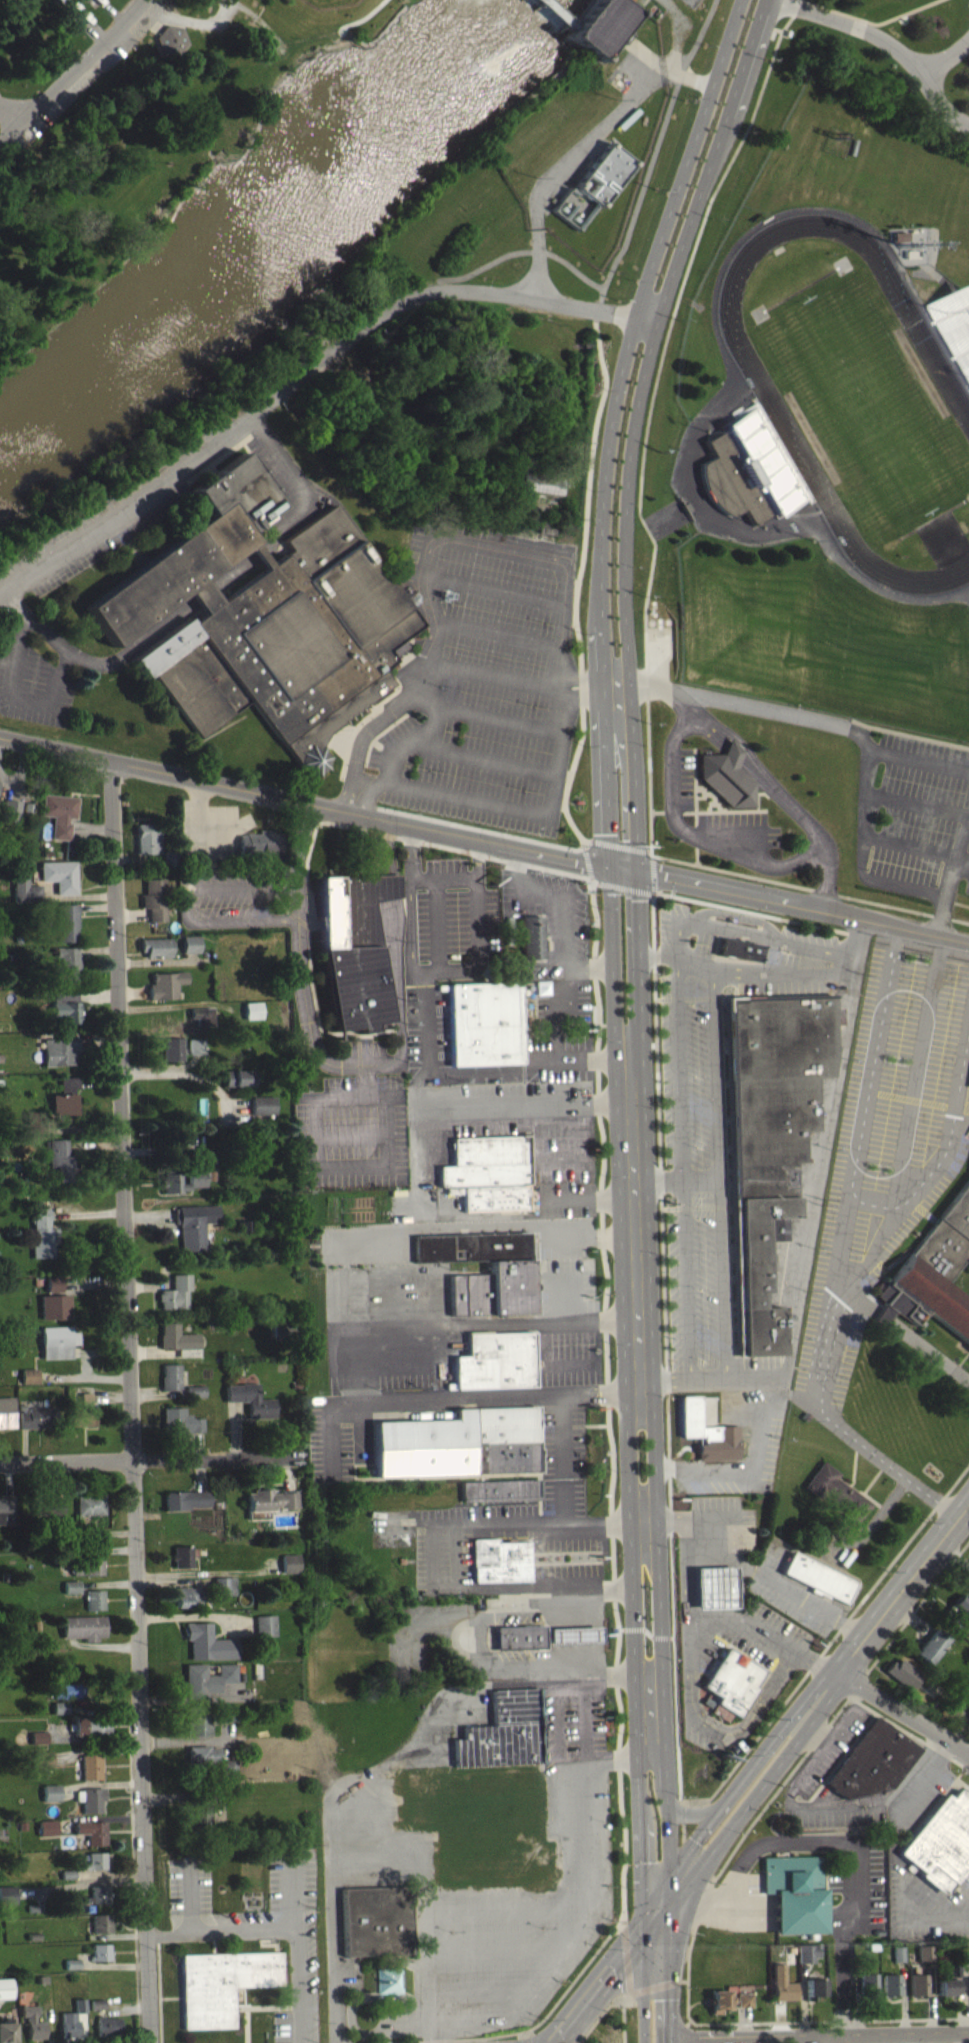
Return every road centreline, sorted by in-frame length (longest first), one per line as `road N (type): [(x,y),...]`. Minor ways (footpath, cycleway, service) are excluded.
road 1 (residential): [(152,2042),(113,762)]
road 2 (primary): [(621,868),(611,627),(619,456),(649,321),(754,0)]
road 3 (residential): [(0,595),(252,417),(389,306),(421,294),(482,289),(649,321)]
road 4 (primary): [(640,1519),(621,868)]
road 5 (tertiary): [(0,738),(621,868)]
road 6 (secondary): [(668,1902),(968,1501)]
road 7 (tertiary): [(621,868),(968,943)]
road 8 (residential): [(0,1465),(301,1455)]
road 9 (tertiary): [(668,2038),(968,2032)]
road 10 (primary): [(649,1756),(639,1775),(644,2042)]
road 11 (primary): [(649,1756),(640,1519)]
road 12 (residential): [(0,149),(149,0)]
road 13 (secondary): [(549,2042),(668,1902)]
road 14 (residential): [(840,1668),(968,1754)]
road 15 (primary): [(668,1902),(661,1771),(649,1756)]
road 16 (primary): [(668,2042),(668,1902)]

